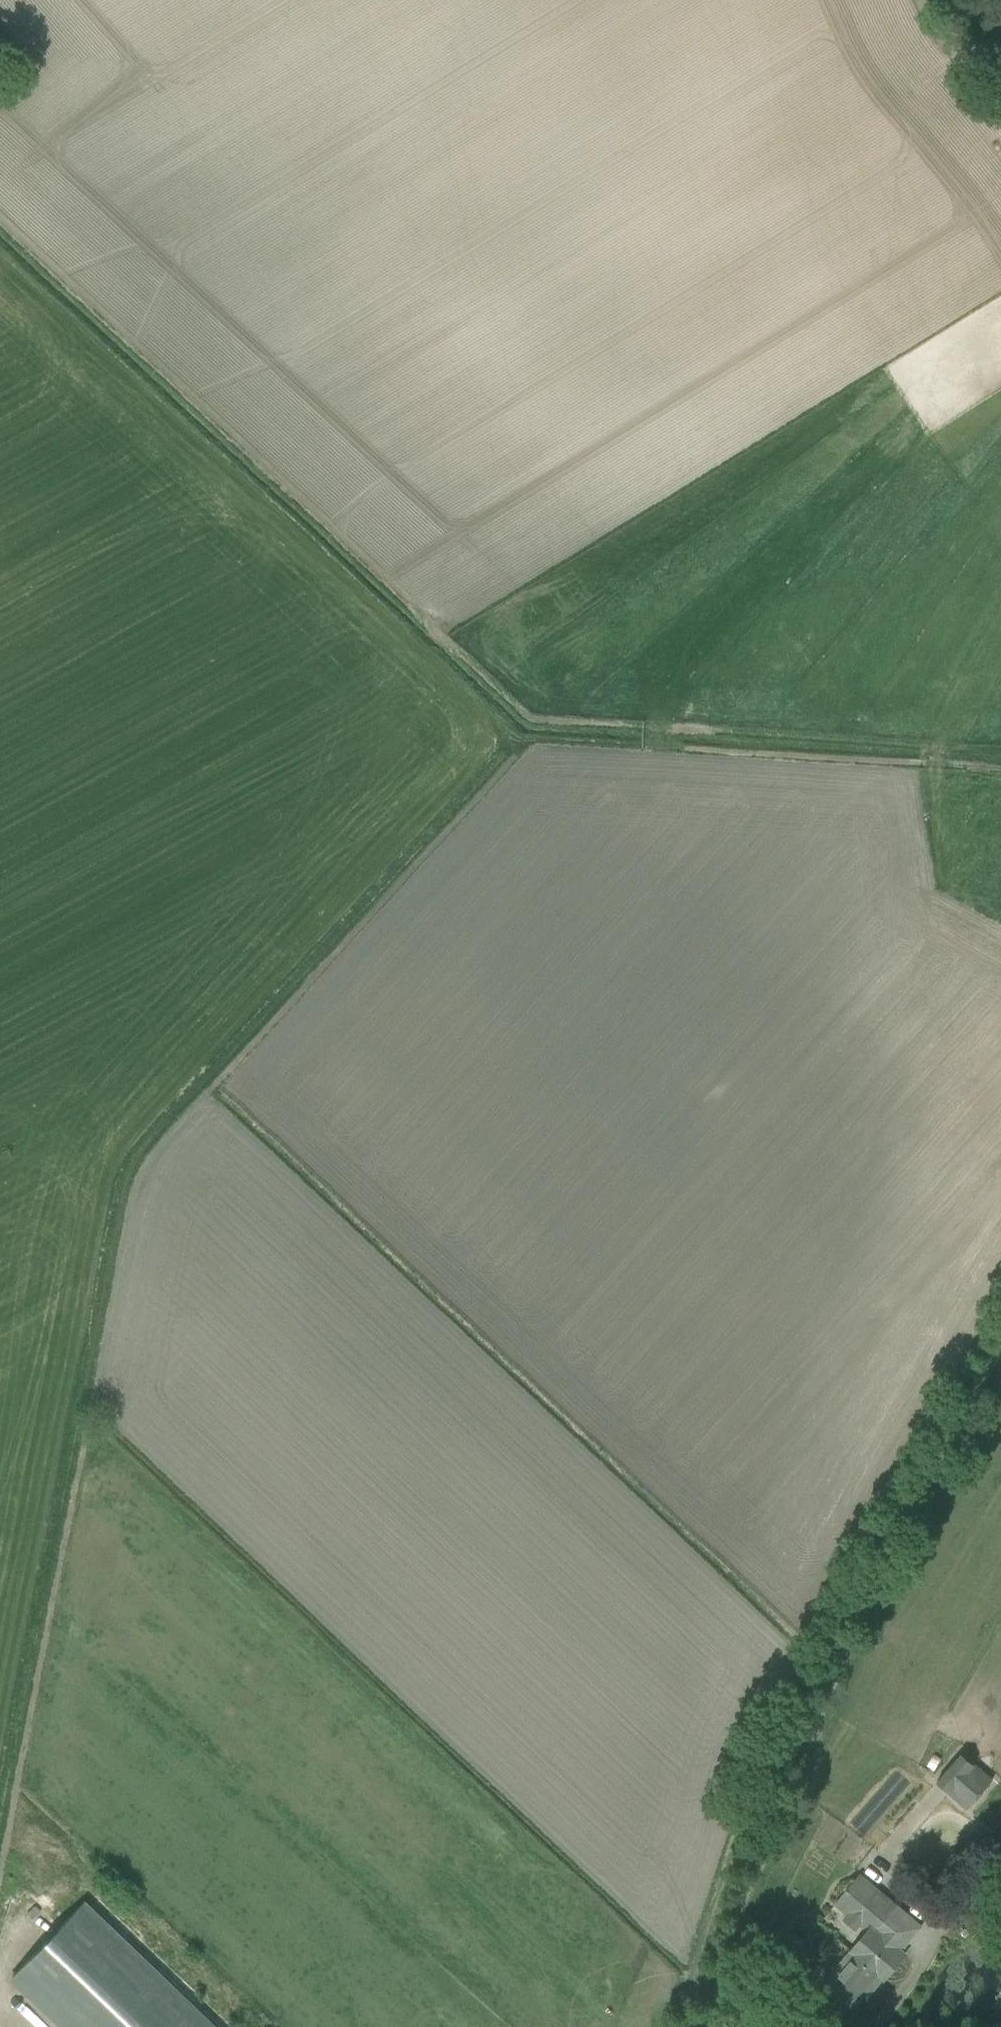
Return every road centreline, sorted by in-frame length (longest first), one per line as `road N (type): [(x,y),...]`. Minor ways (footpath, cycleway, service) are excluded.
road 1 (track): [(689,2026),(808,1739),(1000,1362)]

